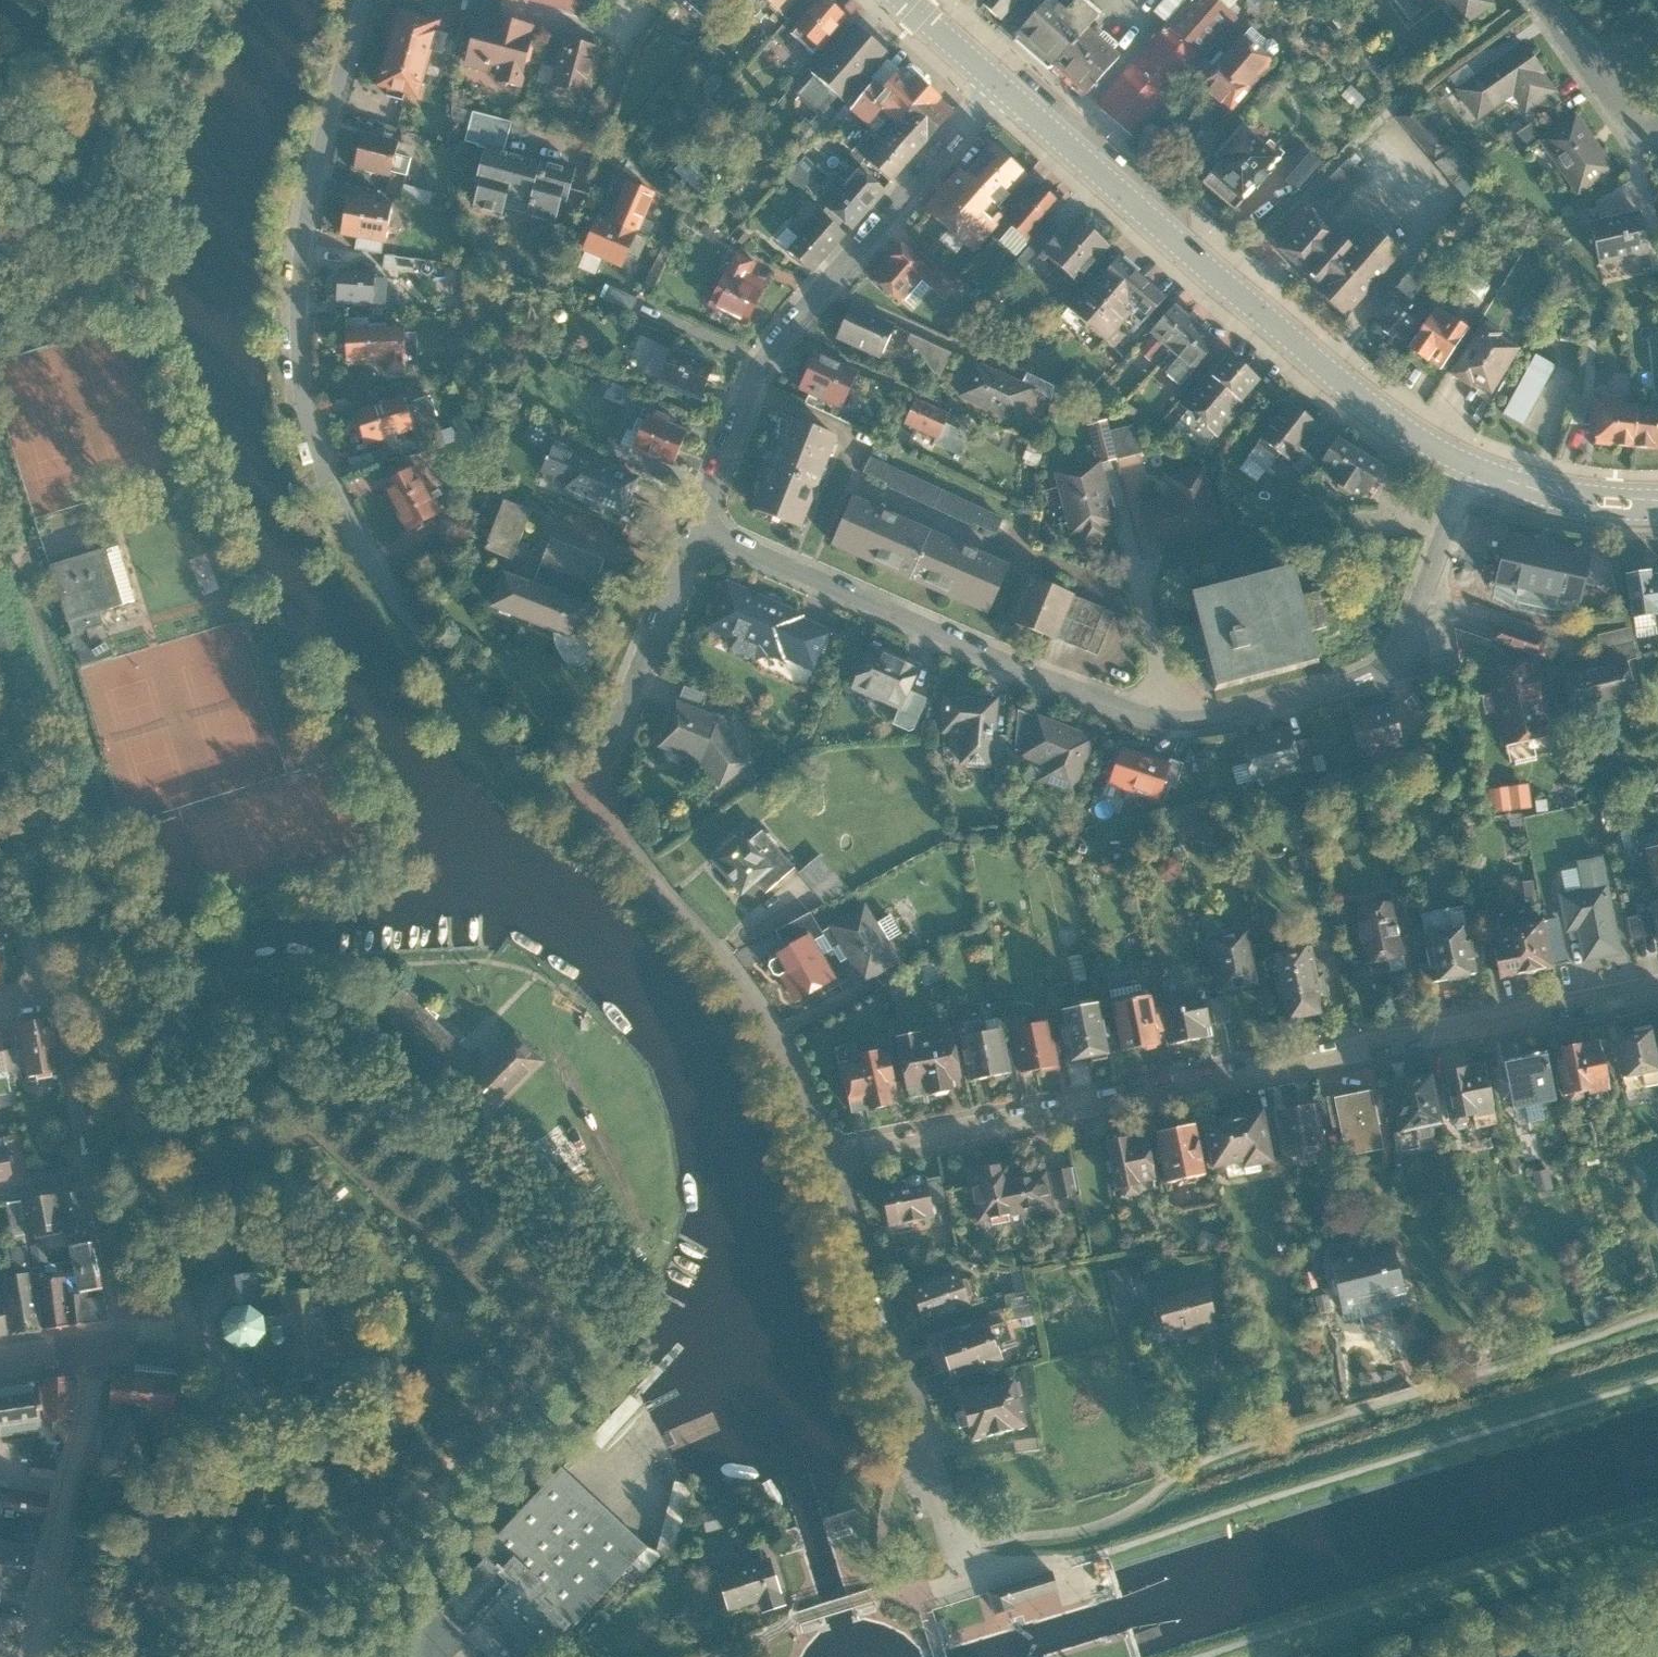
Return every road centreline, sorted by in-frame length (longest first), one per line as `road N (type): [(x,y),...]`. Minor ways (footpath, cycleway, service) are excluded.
road 1 (residential): [(694,530),(1026,672),(1157,720),(1195,723),(1347,685),(1386,665),(1409,629),(1470,465)]
road 2 (residential): [(364,0),(304,241),(298,323),(306,414),(371,562),(502,750),(535,783),(589,806)]
road 3 (residential): [(832,1160),(1657,987)]
road 4 (tertiary): [(1470,465),(1350,389),(1000,80)]
road 5 (residential): [(694,530),(774,347),(1000,80)]
road 6 (residential): [(832,1160),(906,1365),(968,1580)]
road 7 (residential): [(589,806),(768,1023),(832,1160)]
road 8 (residential): [(99,1347),(33,1656)]
road 9 (residential): [(589,806),(694,530)]
road 10 (tertiary): [(1657,500),(1553,490),(1470,465)]
road 11 (residential): [(95,1178),(58,994)]
road 12 (residential): [(121,1343),(95,1178)]
road 13 (residential): [(58,994),(0,888)]
road 14 (tertiary): [(1000,80),(910,0)]

